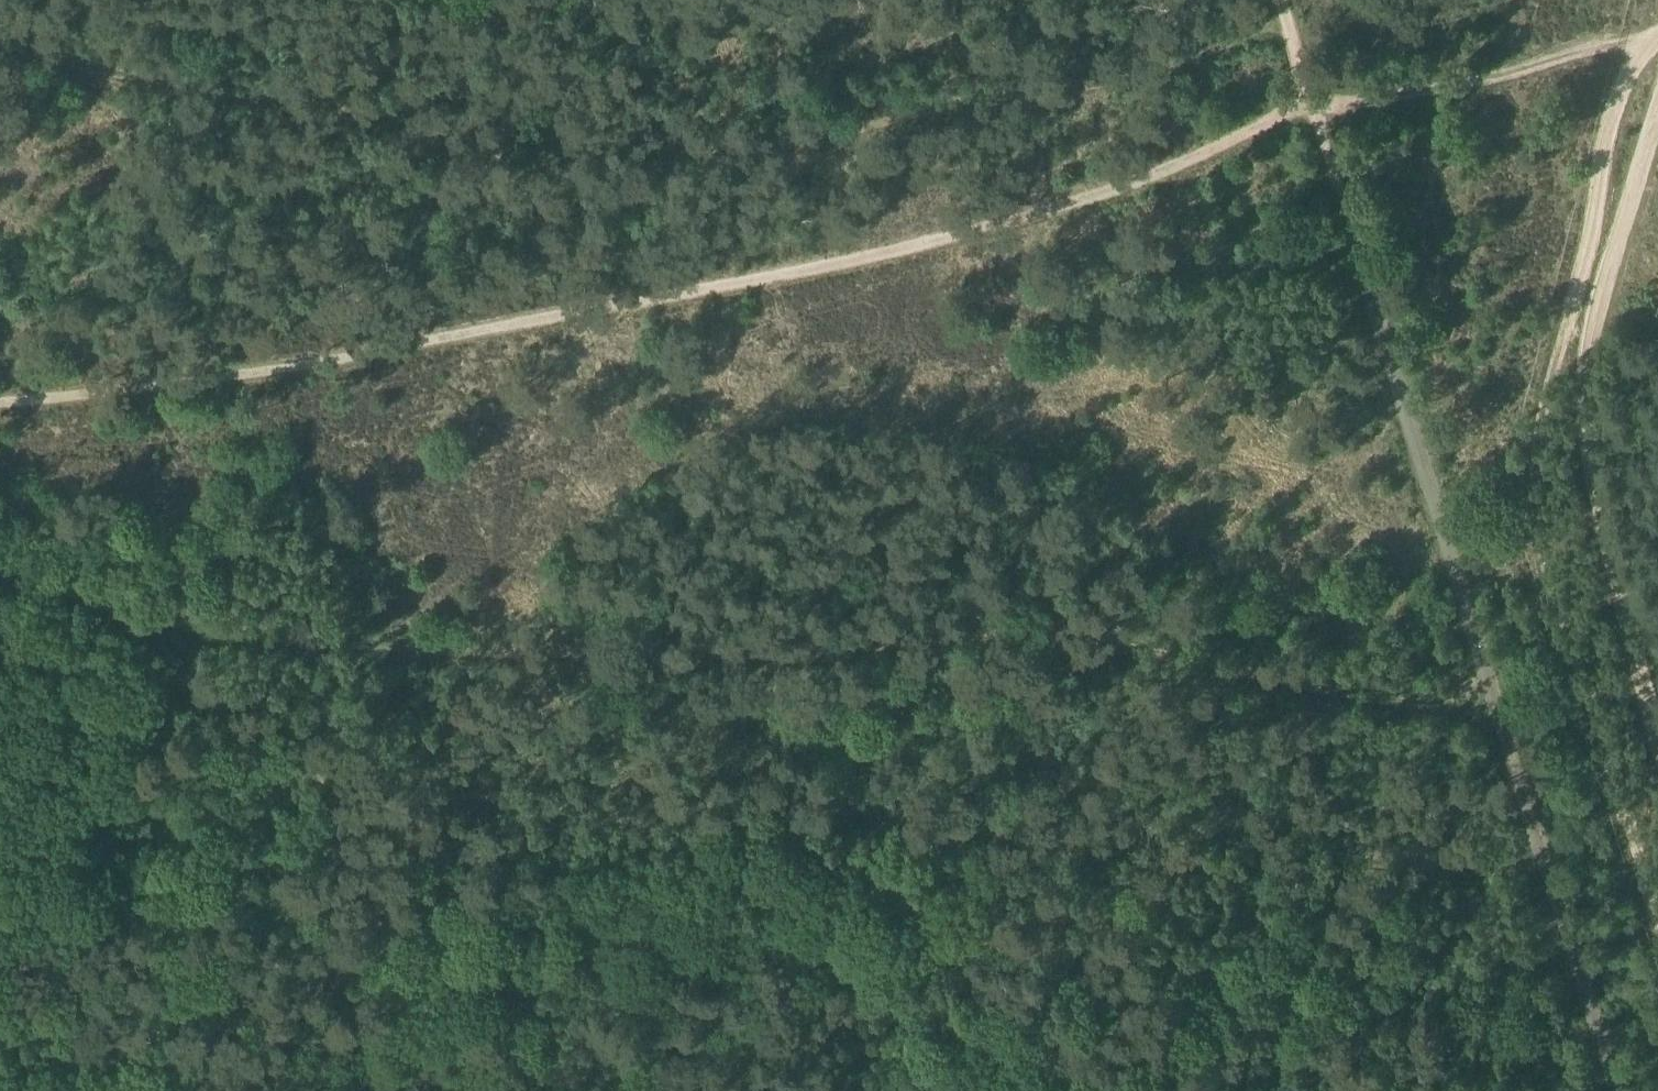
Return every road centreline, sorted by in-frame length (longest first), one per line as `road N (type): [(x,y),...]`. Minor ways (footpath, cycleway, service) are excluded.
road 1 (track): [(1619,44),(1310,111),(1050,208),(701,296),(288,379),(56,405),(0,403)]
road 2 (track): [(1537,864),(1301,843),(1123,843),(922,823),(676,831),(610,848),(556,851),(286,800),(249,807),(250,854),(312,945),(375,1090)]
road 3 (track): [(0,555),(155,615),(443,647),(1092,643),(1365,710),(1489,705)]
road 4 (track): [(1286,28),(804,139),(117,71),(0,35)]
road 5 (track): [(1638,39),(1601,160),(1553,447),(1580,613),(1657,891)]
road 6 (track): [(1489,705),(1277,0)]
road 7 (track): [(1657,715),(1599,517),(1593,419),(1603,310),(1657,109)]
road 8 (track): [(1605,1090),(1537,864)]
road 9 (track): [(1537,864),(1489,705)]

